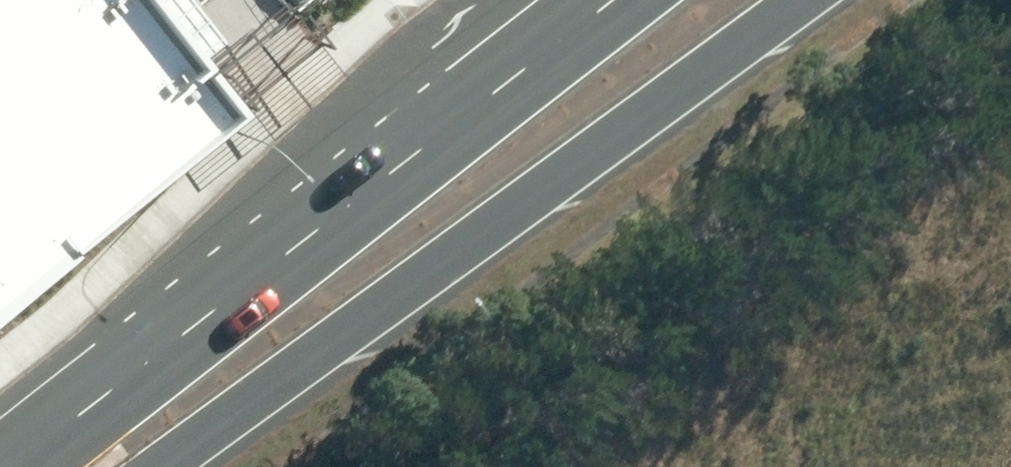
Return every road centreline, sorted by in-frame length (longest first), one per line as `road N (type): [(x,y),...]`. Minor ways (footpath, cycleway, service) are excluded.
road 1 (primary): [(807,0),(148,466)]
road 2 (primary): [(47,466),(379,172),(598,0)]

